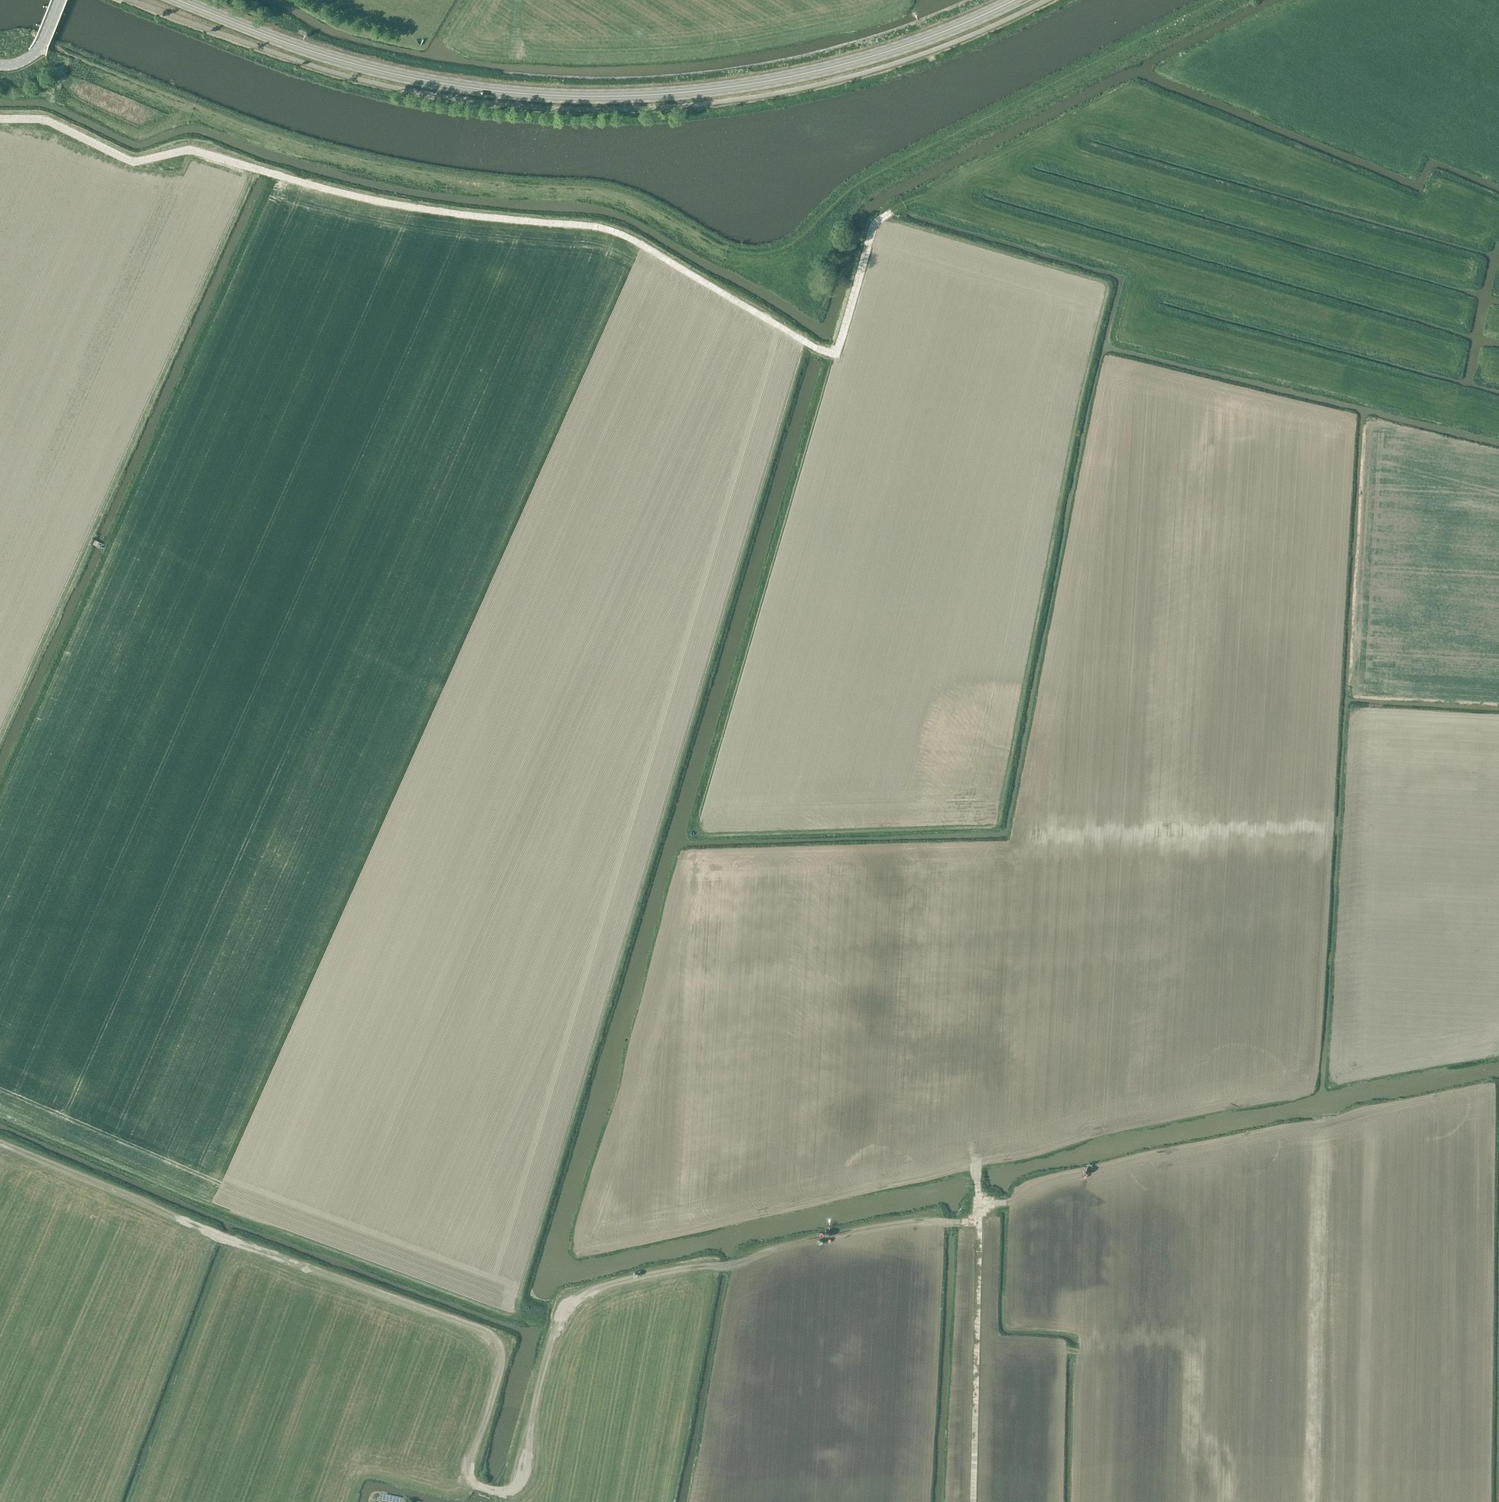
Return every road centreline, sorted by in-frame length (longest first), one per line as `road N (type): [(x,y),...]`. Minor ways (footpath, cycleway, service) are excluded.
road 1 (primary): [(179,0),(378,71),(493,91),(599,96),(732,87),(835,67),(1013,0)]
road 2 (track): [(974,1501),(981,1195)]

